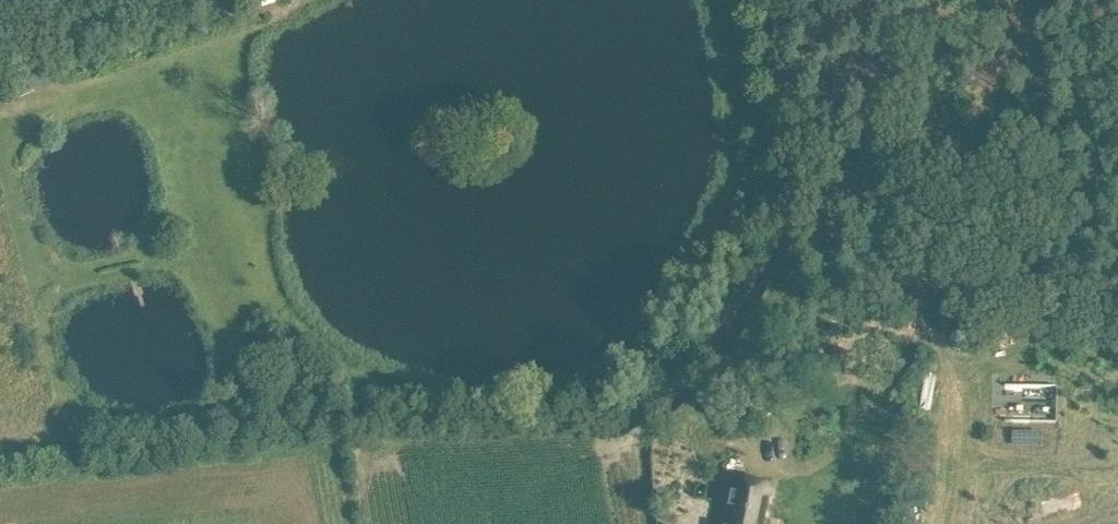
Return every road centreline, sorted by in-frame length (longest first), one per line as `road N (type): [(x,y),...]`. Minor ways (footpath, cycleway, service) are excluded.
road 1 (track): [(752,0),(777,198),(750,307),(654,400),(634,452),(636,523)]

